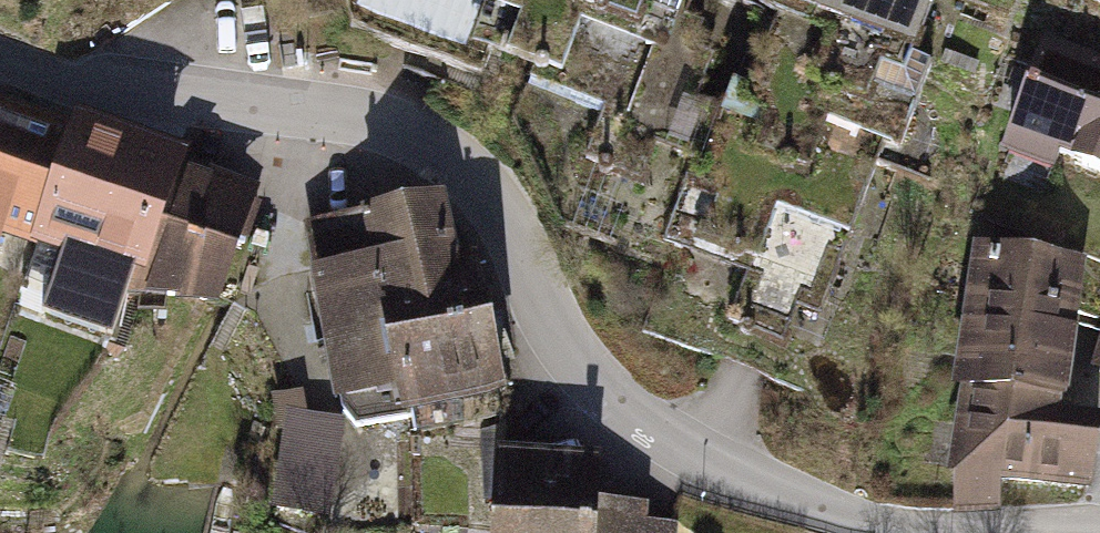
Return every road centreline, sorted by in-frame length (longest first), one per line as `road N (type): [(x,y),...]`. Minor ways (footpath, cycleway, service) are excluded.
road 1 (residential): [(922,532),(781,492),(650,426),(568,340),(533,286),(506,217),(471,174),(427,142),(0,51)]

